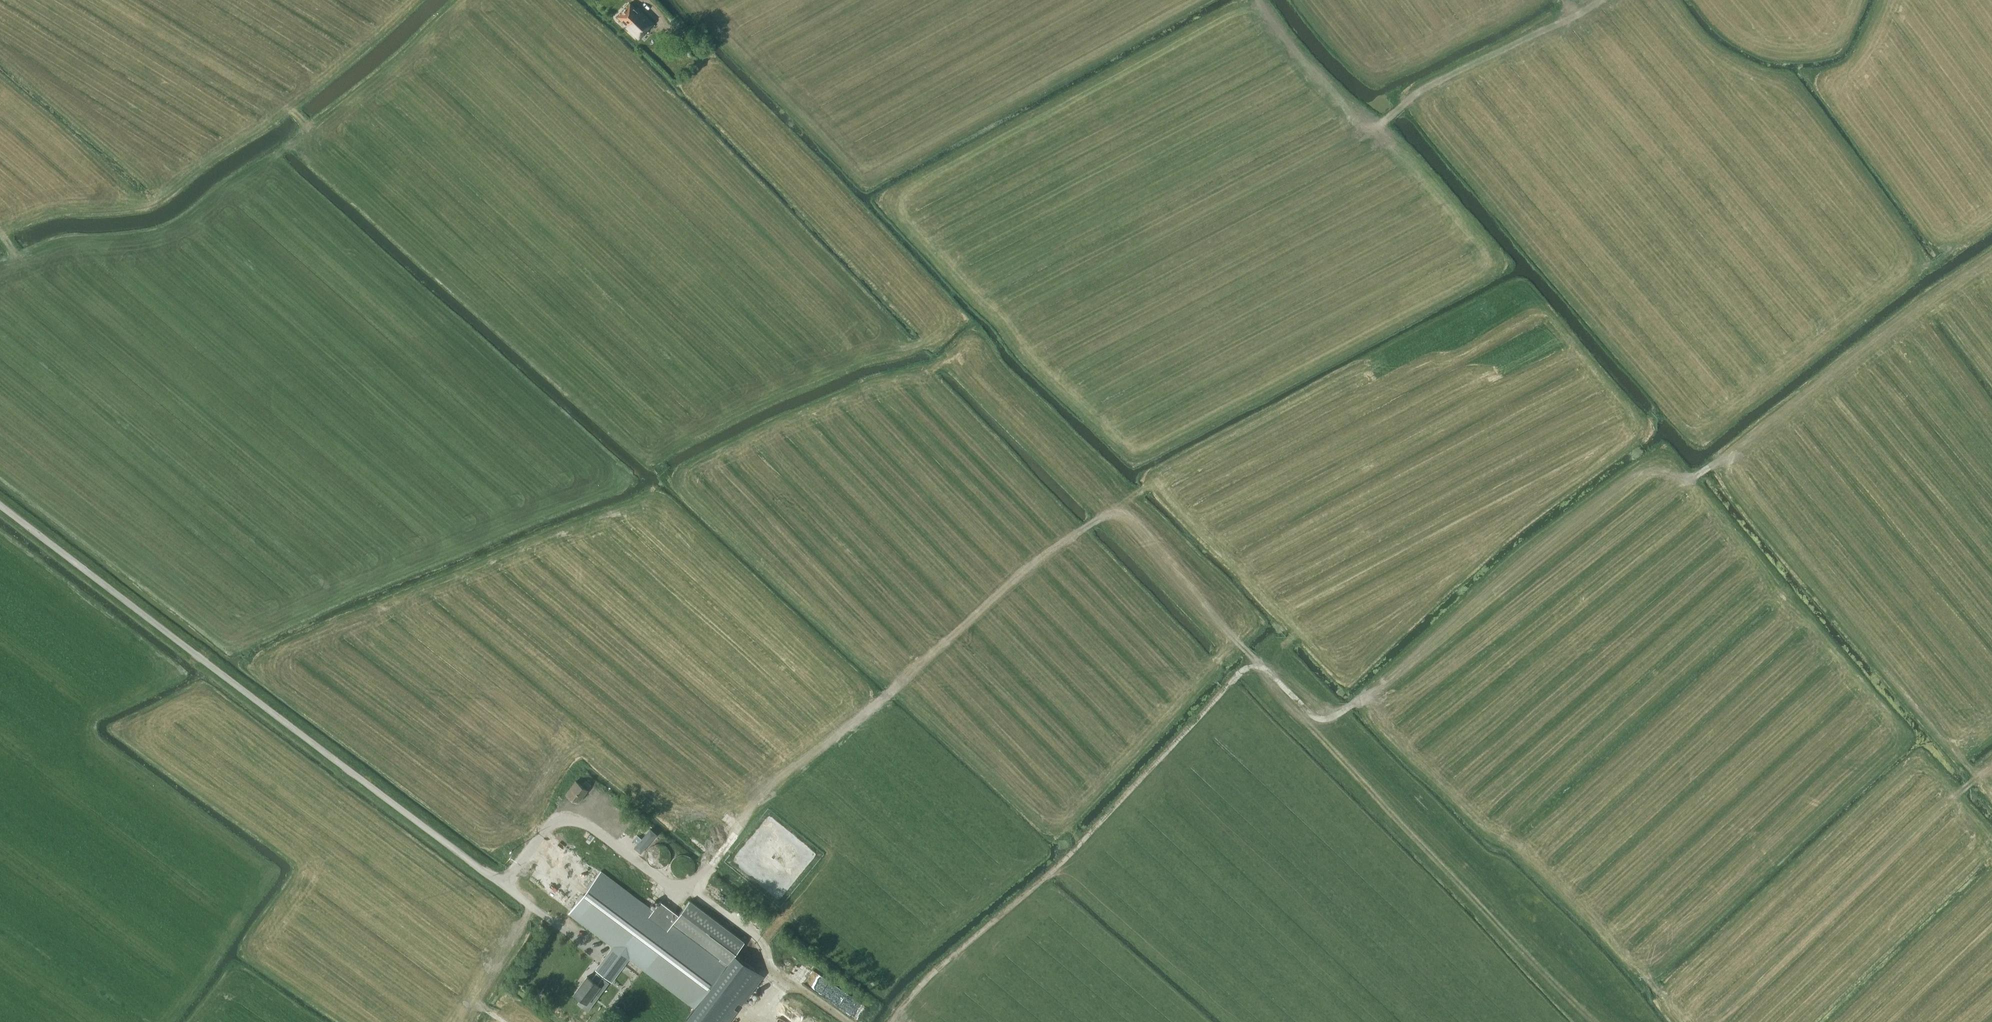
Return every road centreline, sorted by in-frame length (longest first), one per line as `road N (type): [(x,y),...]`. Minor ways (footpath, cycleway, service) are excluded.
road 1 (track): [(1372,689),(1321,719),(1265,669),(1236,675),(1072,852),(913,992),(893,1021)]
road 2 (track): [(849,1021),(778,972),(758,938)]

